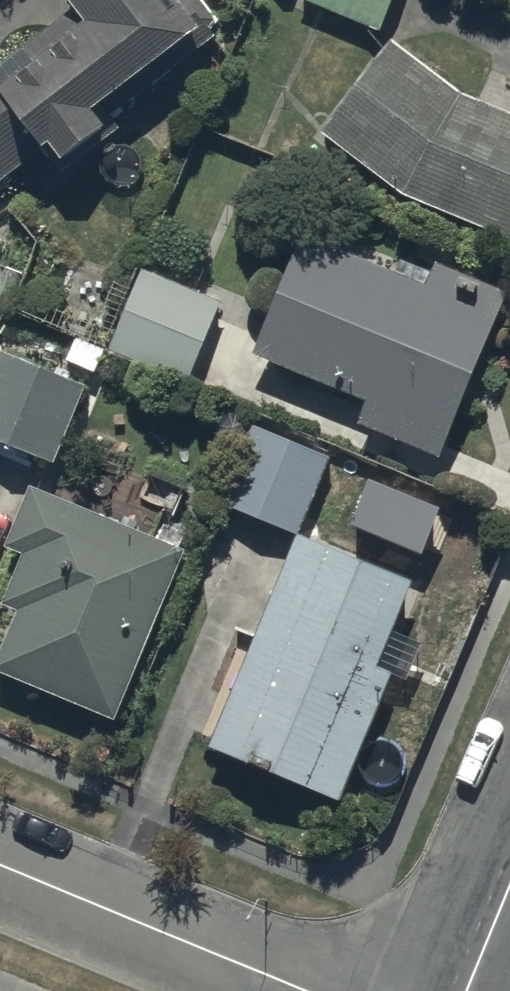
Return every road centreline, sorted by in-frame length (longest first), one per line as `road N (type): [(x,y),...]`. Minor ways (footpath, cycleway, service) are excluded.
road 1 (residential): [(0,866),(303,990)]
road 2 (residential): [(462,990),(509,875)]

